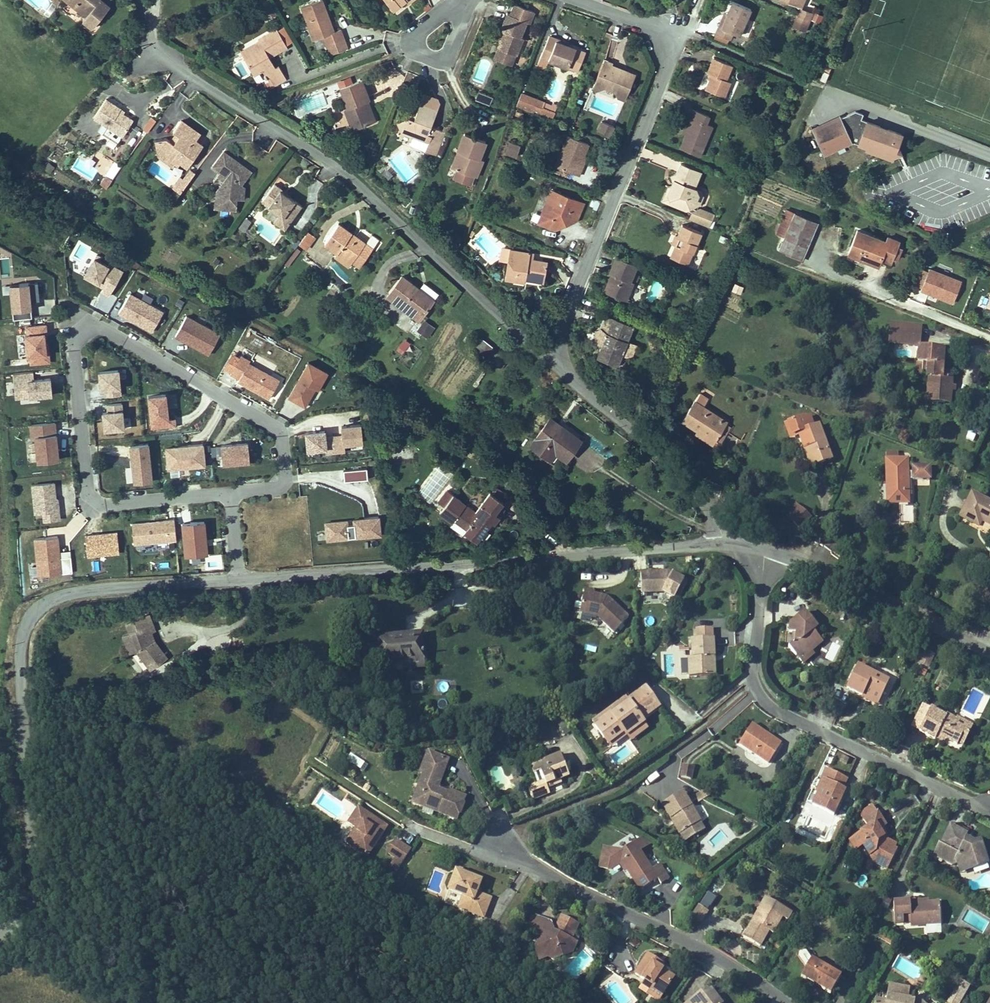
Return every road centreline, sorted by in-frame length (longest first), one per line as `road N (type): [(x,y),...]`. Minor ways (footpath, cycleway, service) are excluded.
road 1 (tertiary): [(237,580),(99,590),(37,608),(23,647),(22,689),(33,879),(26,905),(0,932)]
road 2 (residential): [(230,494),(284,484),(281,432),(93,327),(76,350),(86,491),(107,508)]
road 3 (residential): [(548,360),(337,170),(157,57)]
road 4 (tertiary): [(720,546),(237,580)]
road 5 (residential): [(548,360),(667,57),(654,32),(572,0)]
road 6 (residential): [(764,550),(752,670),(762,696),(800,721),(989,804)]
road 7 (residential): [(786,1002),(703,948),(499,852)]
road 8 (residential): [(720,546),(702,504),(548,360)]
road 9 (tertiary): [(989,653),(764,550)]
road 10 (residential): [(817,270),(989,340)]
road 11 (residential): [(107,508),(230,494)]

